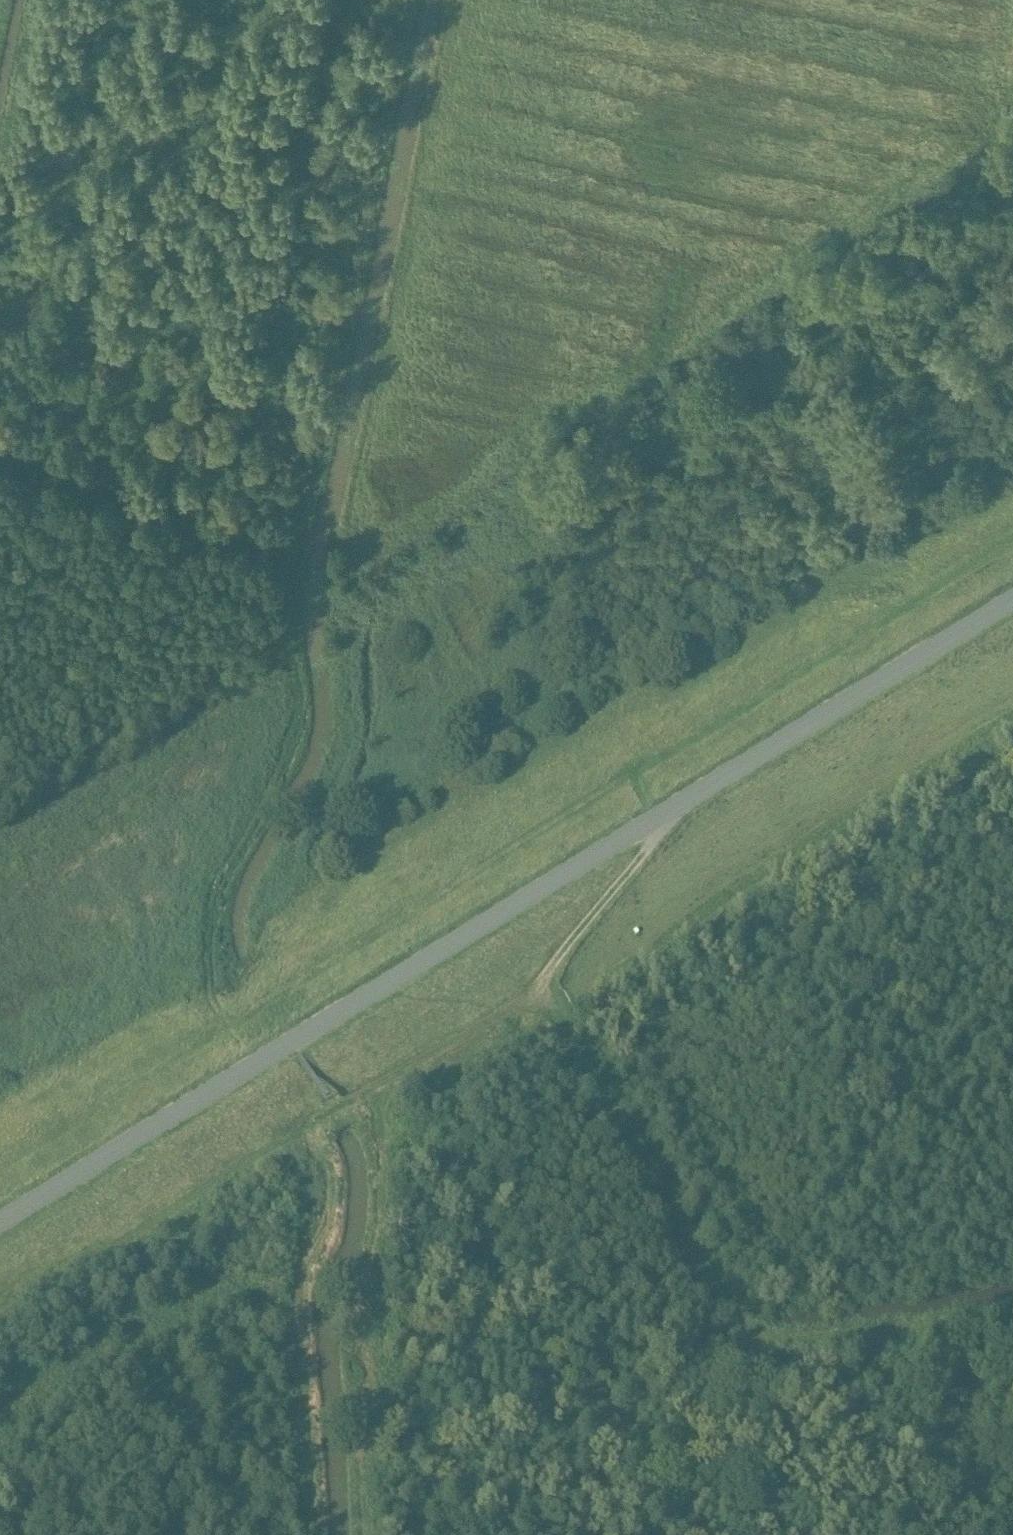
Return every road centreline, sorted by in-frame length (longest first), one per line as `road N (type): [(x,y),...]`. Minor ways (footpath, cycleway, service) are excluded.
road 1 (tertiary): [(0,1224),(1012,602)]

